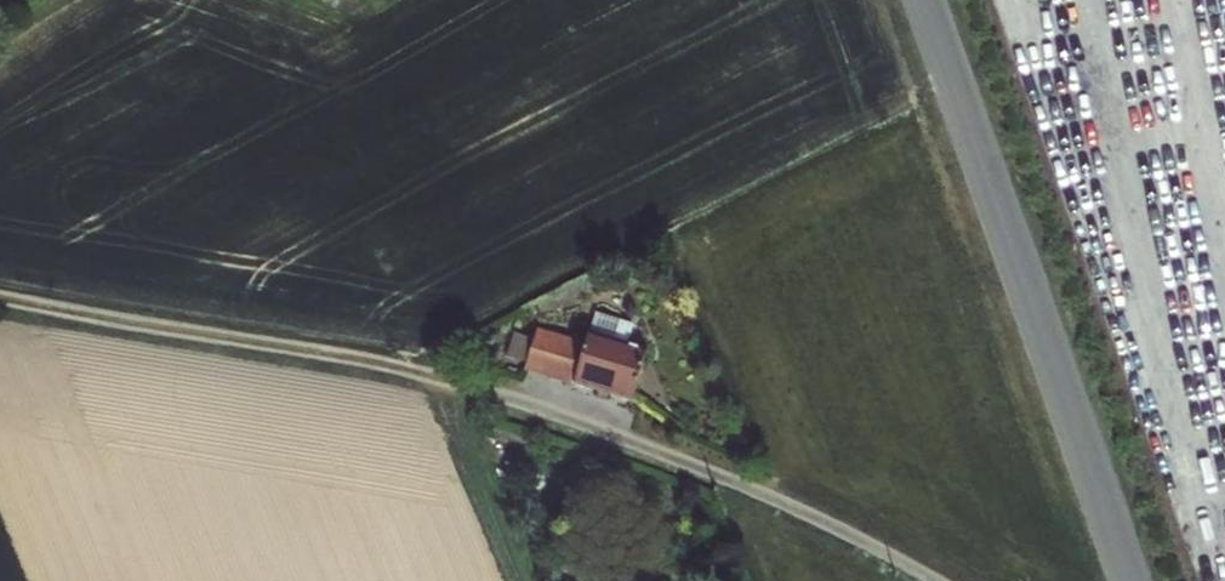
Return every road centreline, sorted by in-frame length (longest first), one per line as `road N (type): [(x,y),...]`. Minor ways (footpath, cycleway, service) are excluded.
road 1 (track): [(932,580),(763,495),(541,410),(421,378),(0,299)]
road 2 (residential): [(1126,580),(925,0)]
road 3 (track): [(509,580),(421,378)]

